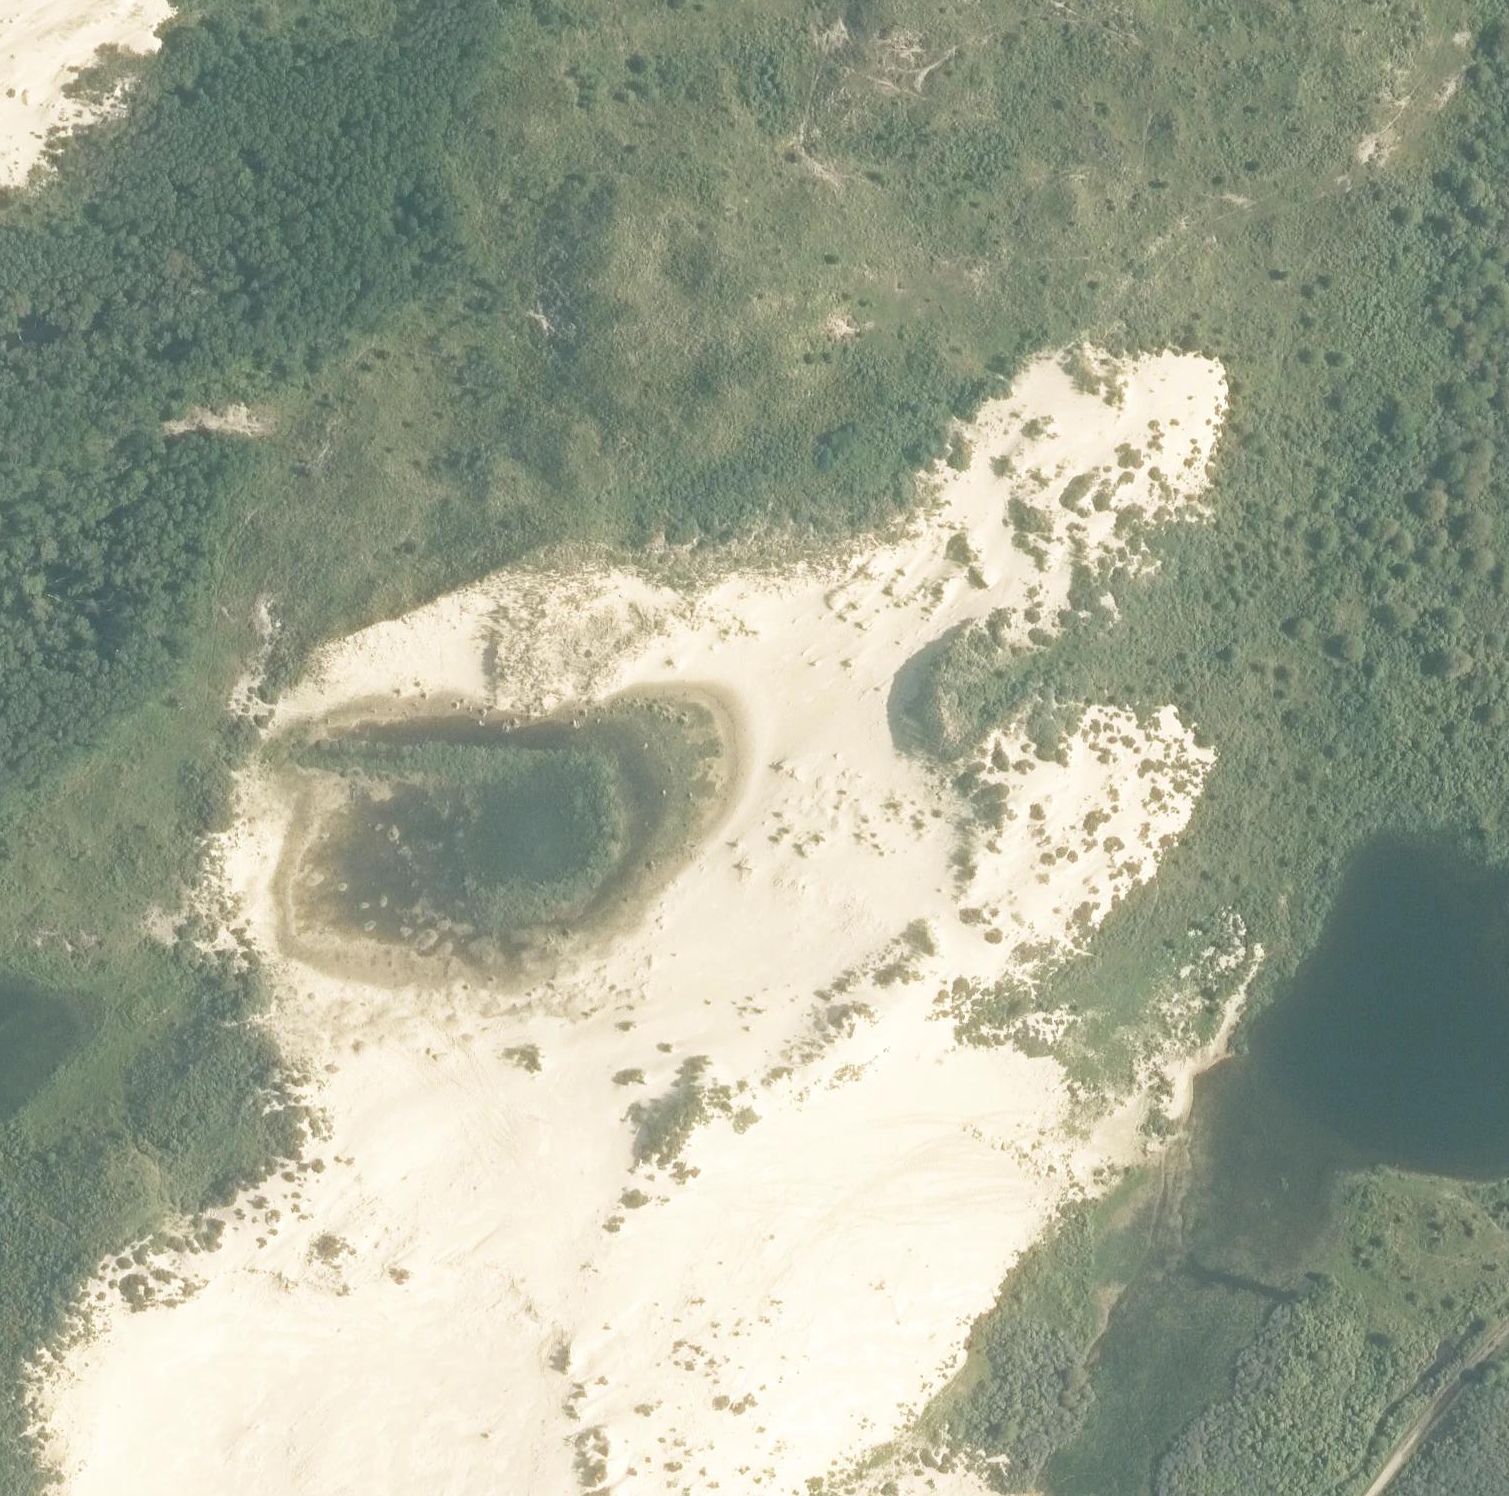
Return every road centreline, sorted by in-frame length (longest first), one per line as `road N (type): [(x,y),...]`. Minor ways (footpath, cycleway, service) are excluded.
road 1 (track): [(1508,1332),(1369,1495)]

